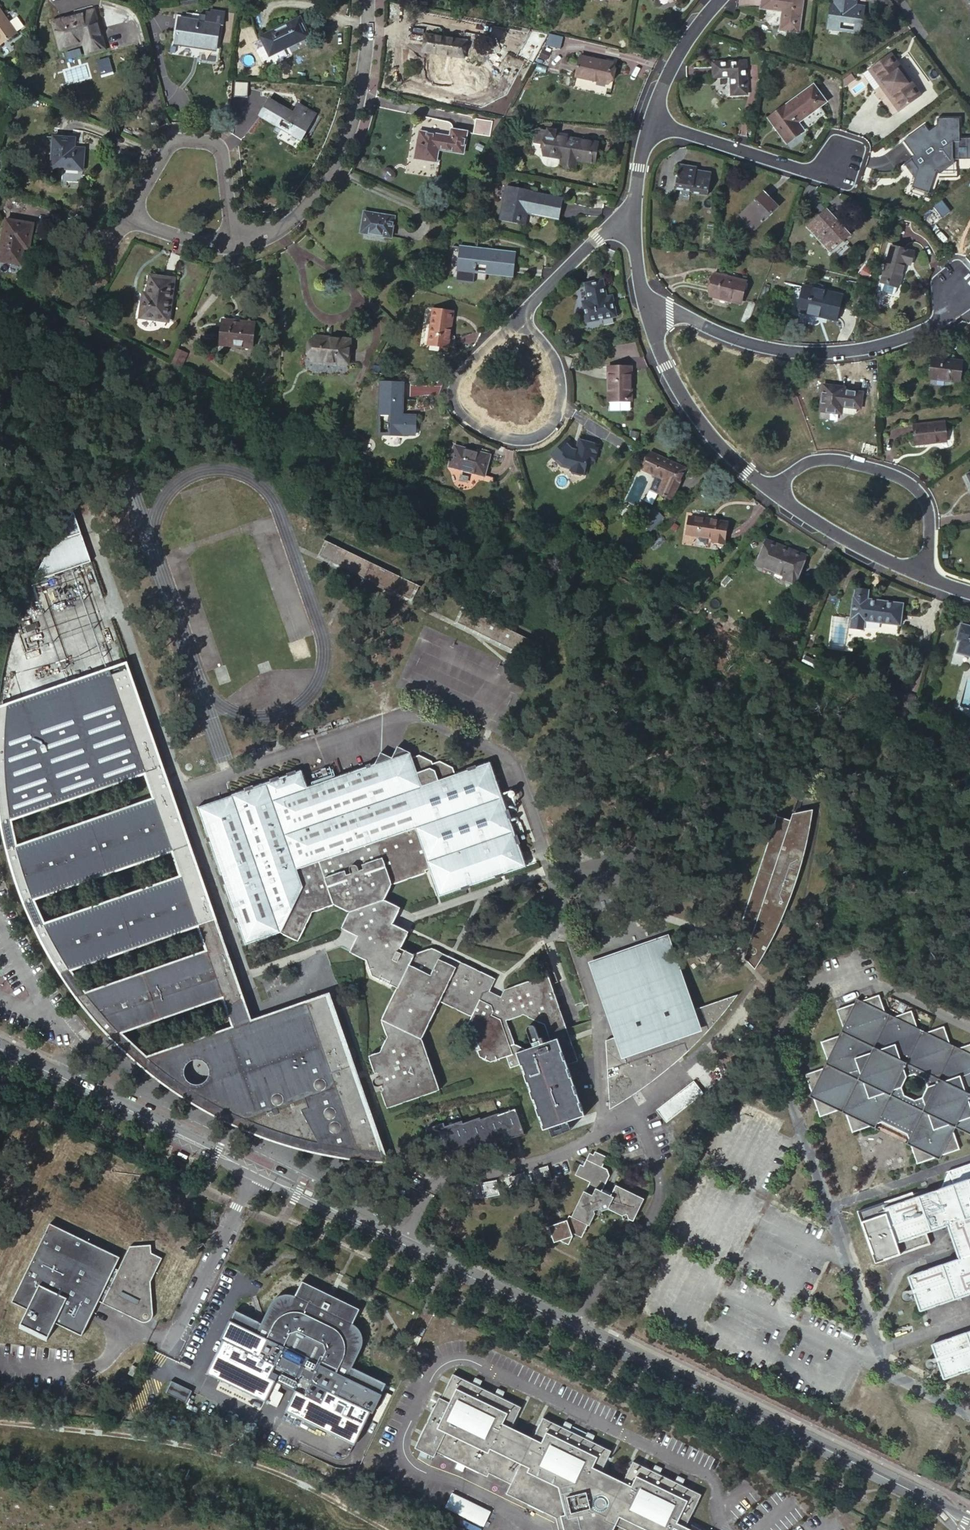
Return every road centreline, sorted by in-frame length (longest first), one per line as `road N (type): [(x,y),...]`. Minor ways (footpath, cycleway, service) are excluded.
road 1 (tertiary): [(941,1505),(254,1170)]
road 2 (residential): [(643,298),(782,352),(862,351),(930,331),(959,286)]
road 3 (residential): [(522,313),(456,376),(453,403),(467,421),(514,440),(553,426),(561,405),(554,356)]
road 4 (residential): [(365,0),(367,43),(332,170),(291,219),(247,245)]
road 5 (tertiary): [(254,1170),(0,1047)]
road 6 (residential): [(247,245),(223,143),(173,137),(126,224)]
road 7 (residential): [(927,577),(930,515),(905,481),(821,459),(768,489)]
road 8 (unclassified): [(254,1170),(158,1372),(161,1397)]
road 9 (residential): [(643,298),(679,392),(768,489)]
road 10 (residential): [(650,124),(809,172),(847,152)]
road 11 (residential): [(768,489),(927,577)]
road 12 (residential): [(635,211),(522,313)]
road 13 (residential): [(719,0),(674,62),(650,124)]
road 14 (residential): [(247,245),(190,250),(126,224)]

